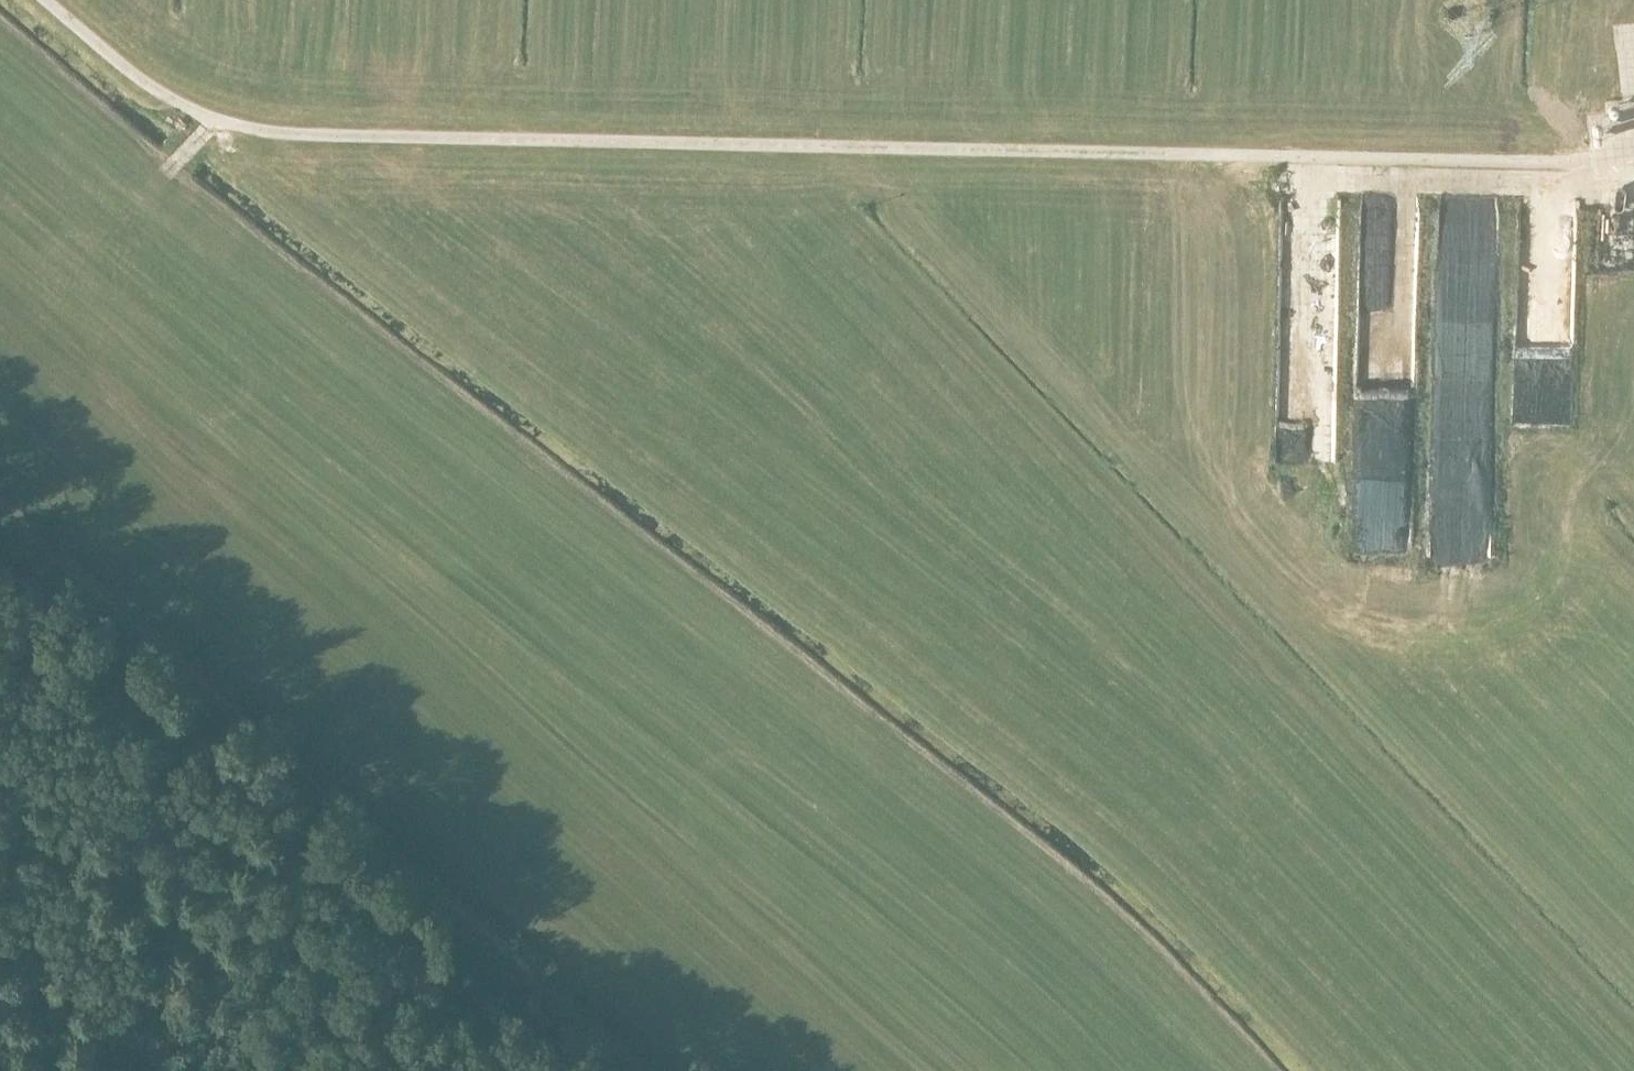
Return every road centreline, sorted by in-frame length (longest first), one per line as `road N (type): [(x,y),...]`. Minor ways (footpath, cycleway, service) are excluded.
road 1 (track): [(171,1070),(371,857)]

